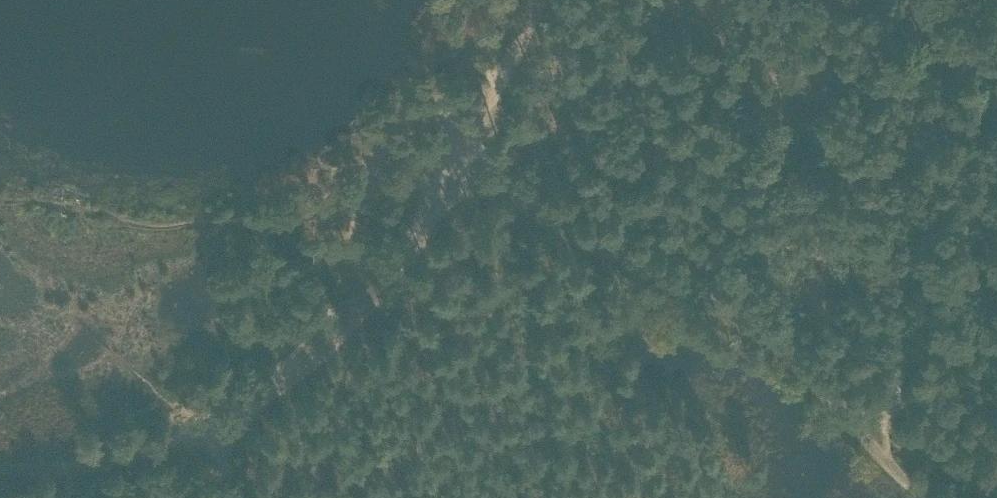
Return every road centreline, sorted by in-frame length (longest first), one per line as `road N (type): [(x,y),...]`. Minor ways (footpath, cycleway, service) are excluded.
road 1 (track): [(451,152),(729,317),(866,437)]
road 2 (track): [(909,0),(911,160),(887,390),(866,437)]
road 3 (track): [(224,432),(320,352),(438,171)]
road 4 (track): [(224,432),(125,462),(0,467)]
road 5 (track): [(451,152),(533,0)]

